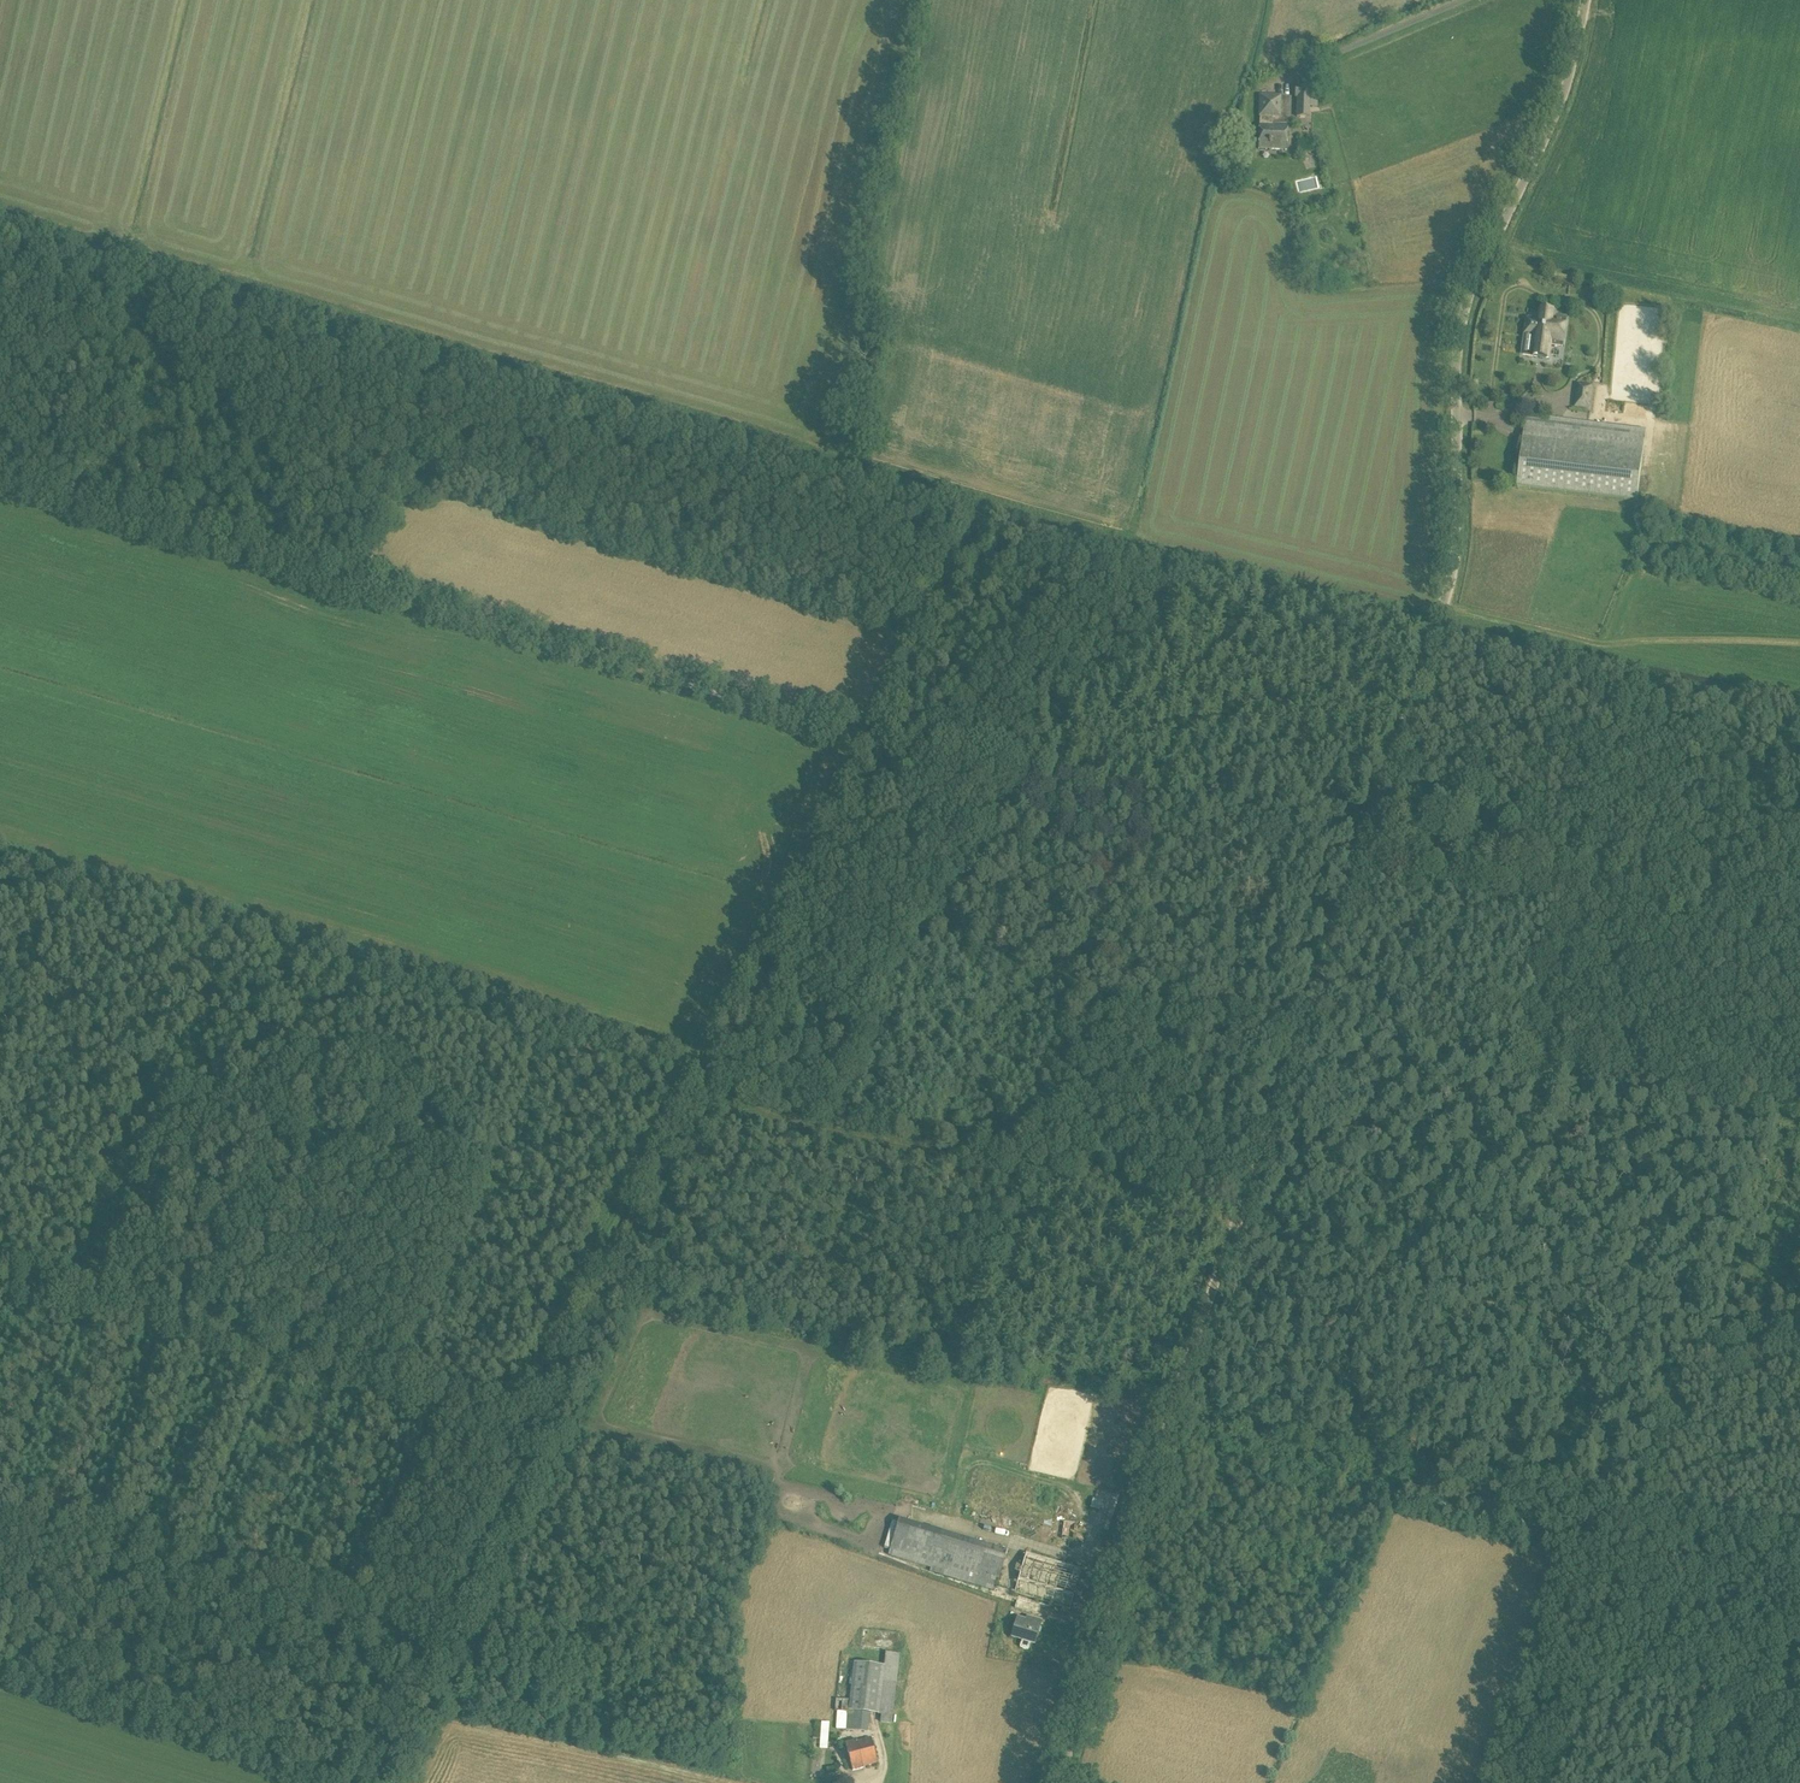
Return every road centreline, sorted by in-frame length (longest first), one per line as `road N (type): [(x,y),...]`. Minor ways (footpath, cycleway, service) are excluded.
road 1 (unclassified): [(1060,1782),(1126,1521),(1444,588),(1454,548),(1453,396),(1469,296),(1558,110),(1584,0)]
road 2 (track): [(0,479),(866,737),(1263,817),(1354,846),(1799,905)]
road 3 (track): [(710,1073),(525,1426),(0,1282)]
road 4 (track): [(996,515),(710,1073)]
road 5 (track): [(846,473),(879,325),(857,298),(919,0)]
road 6 (track): [(462,1713),(794,1782)]
road 7 (track): [(462,1713),(471,1674),(468,1626),(537,1485),(525,1426)]
road 8 (track): [(1617,644),(1438,604)]

